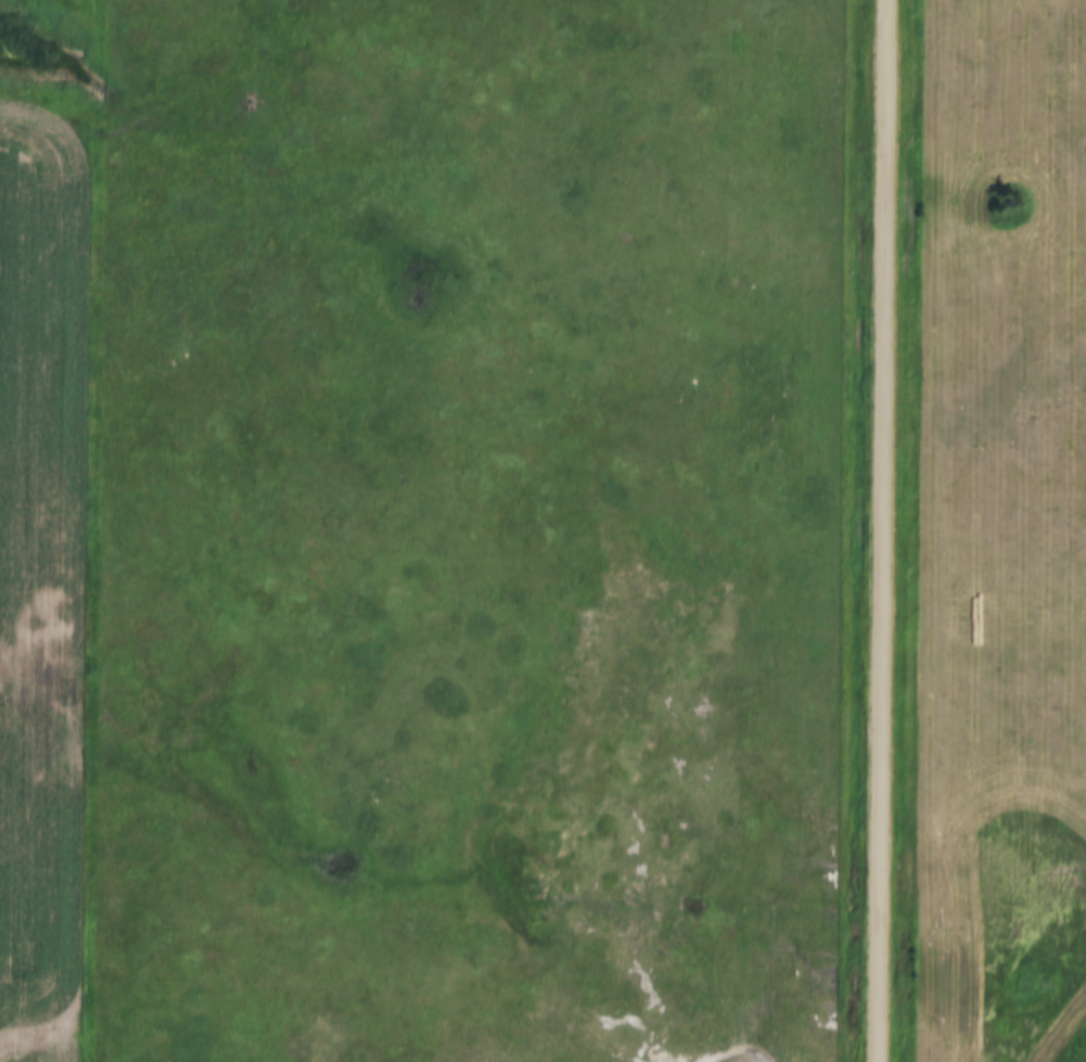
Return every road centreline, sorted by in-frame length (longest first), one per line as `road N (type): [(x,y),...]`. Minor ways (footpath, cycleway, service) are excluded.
road 1 (residential): [(882,1061),(892,0)]

